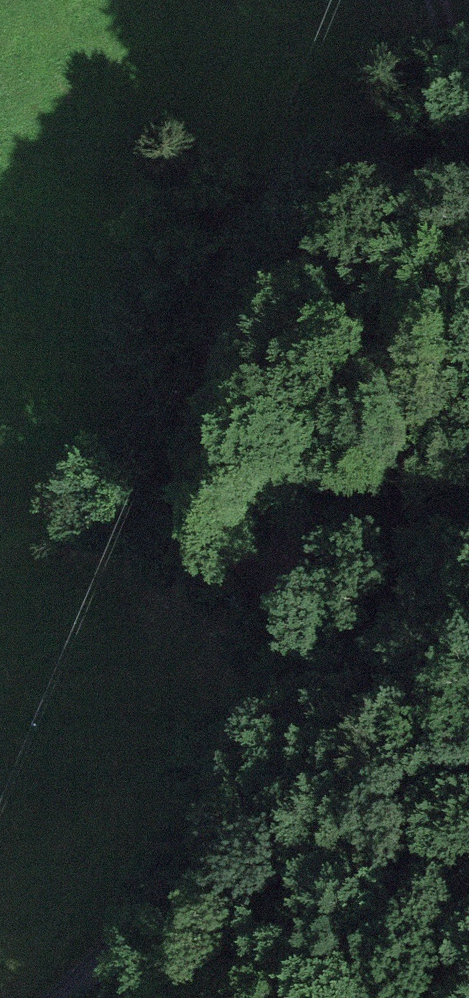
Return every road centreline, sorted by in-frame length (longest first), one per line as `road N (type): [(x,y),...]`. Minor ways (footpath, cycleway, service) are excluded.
road 1 (track): [(430,0),(462,109),(455,179),(389,331),(361,497),(317,609),(305,673)]
road 2 (unclassified): [(49,997),(375,589),(468,443)]

